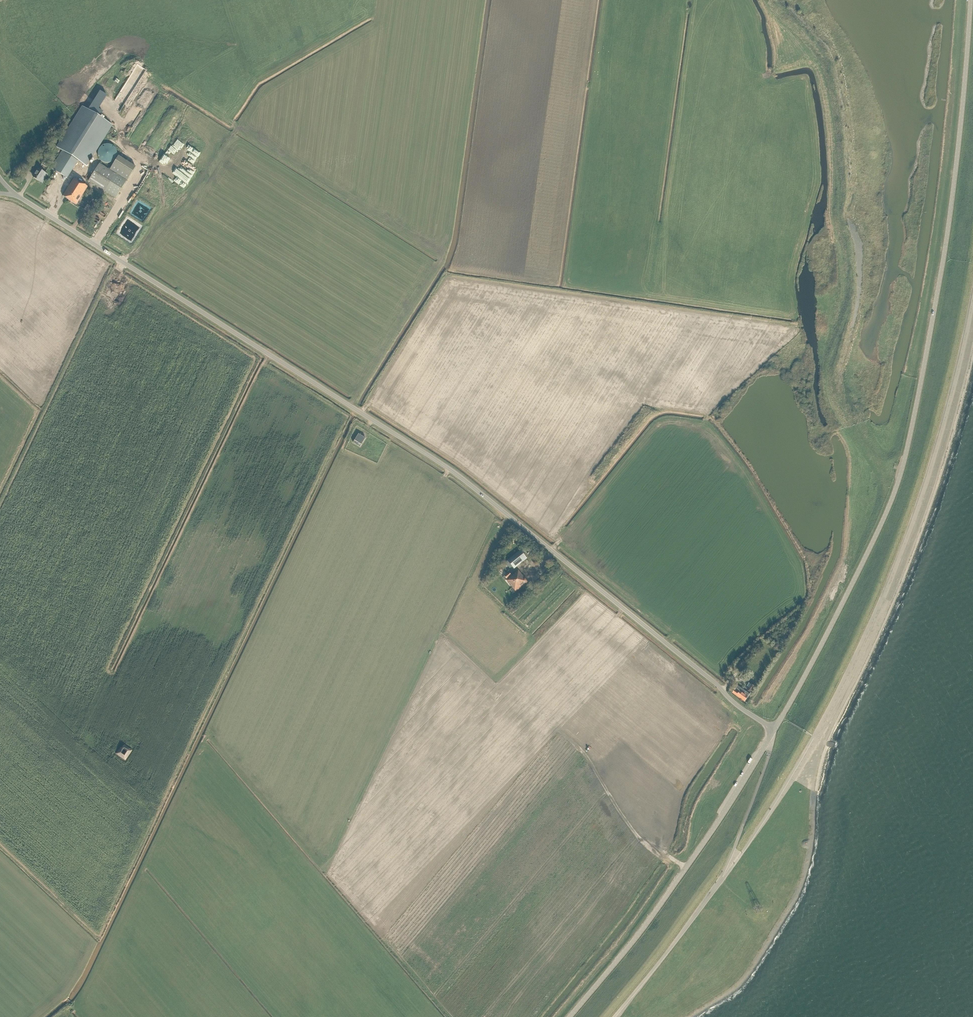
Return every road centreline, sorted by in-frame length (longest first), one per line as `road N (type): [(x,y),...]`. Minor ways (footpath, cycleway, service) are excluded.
road 1 (unclassified): [(774,730),(451,470),(16,195)]
road 2 (tertiary): [(774,730),(879,529),(905,460),(952,207),(971,0)]
road 3 (tertiary): [(570,1016),(666,897),(774,730)]

